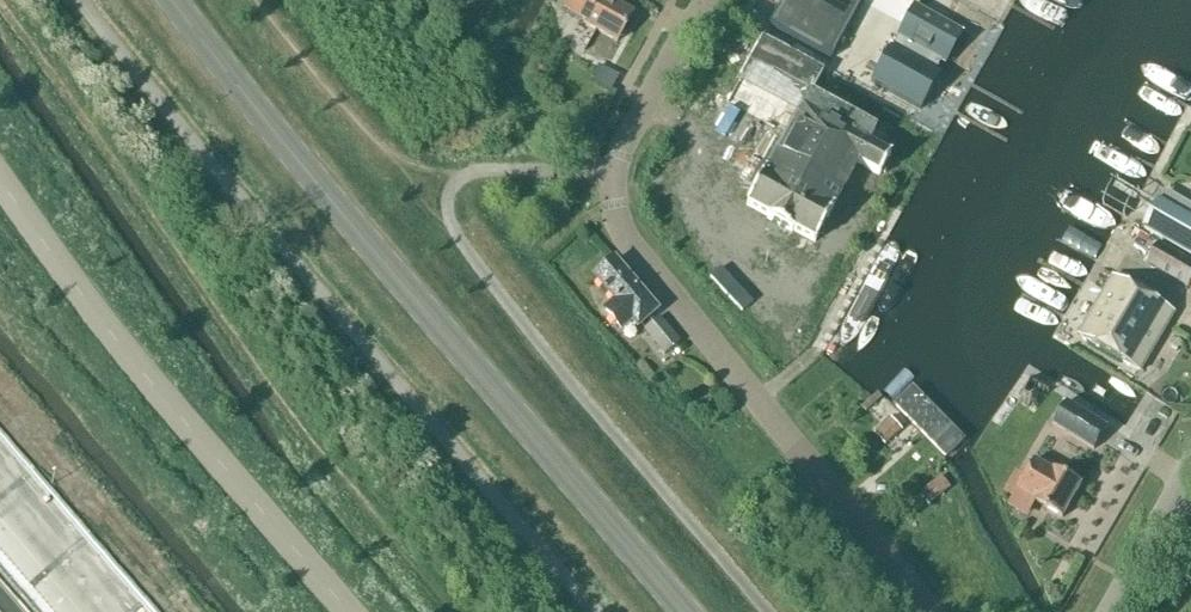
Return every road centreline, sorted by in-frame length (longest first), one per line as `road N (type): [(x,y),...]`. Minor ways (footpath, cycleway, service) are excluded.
road 1 (tertiary): [(690,611),(285,145),(174,0)]
road 2 (unclassified): [(926,611),(617,221),(615,174),(625,148),(705,0)]
road 3 (unclassified): [(344,611),(112,341),(0,188)]
road 4 (residential): [(1113,611),(1190,481)]
road 5 (motorway): [(84,611),(0,515)]

